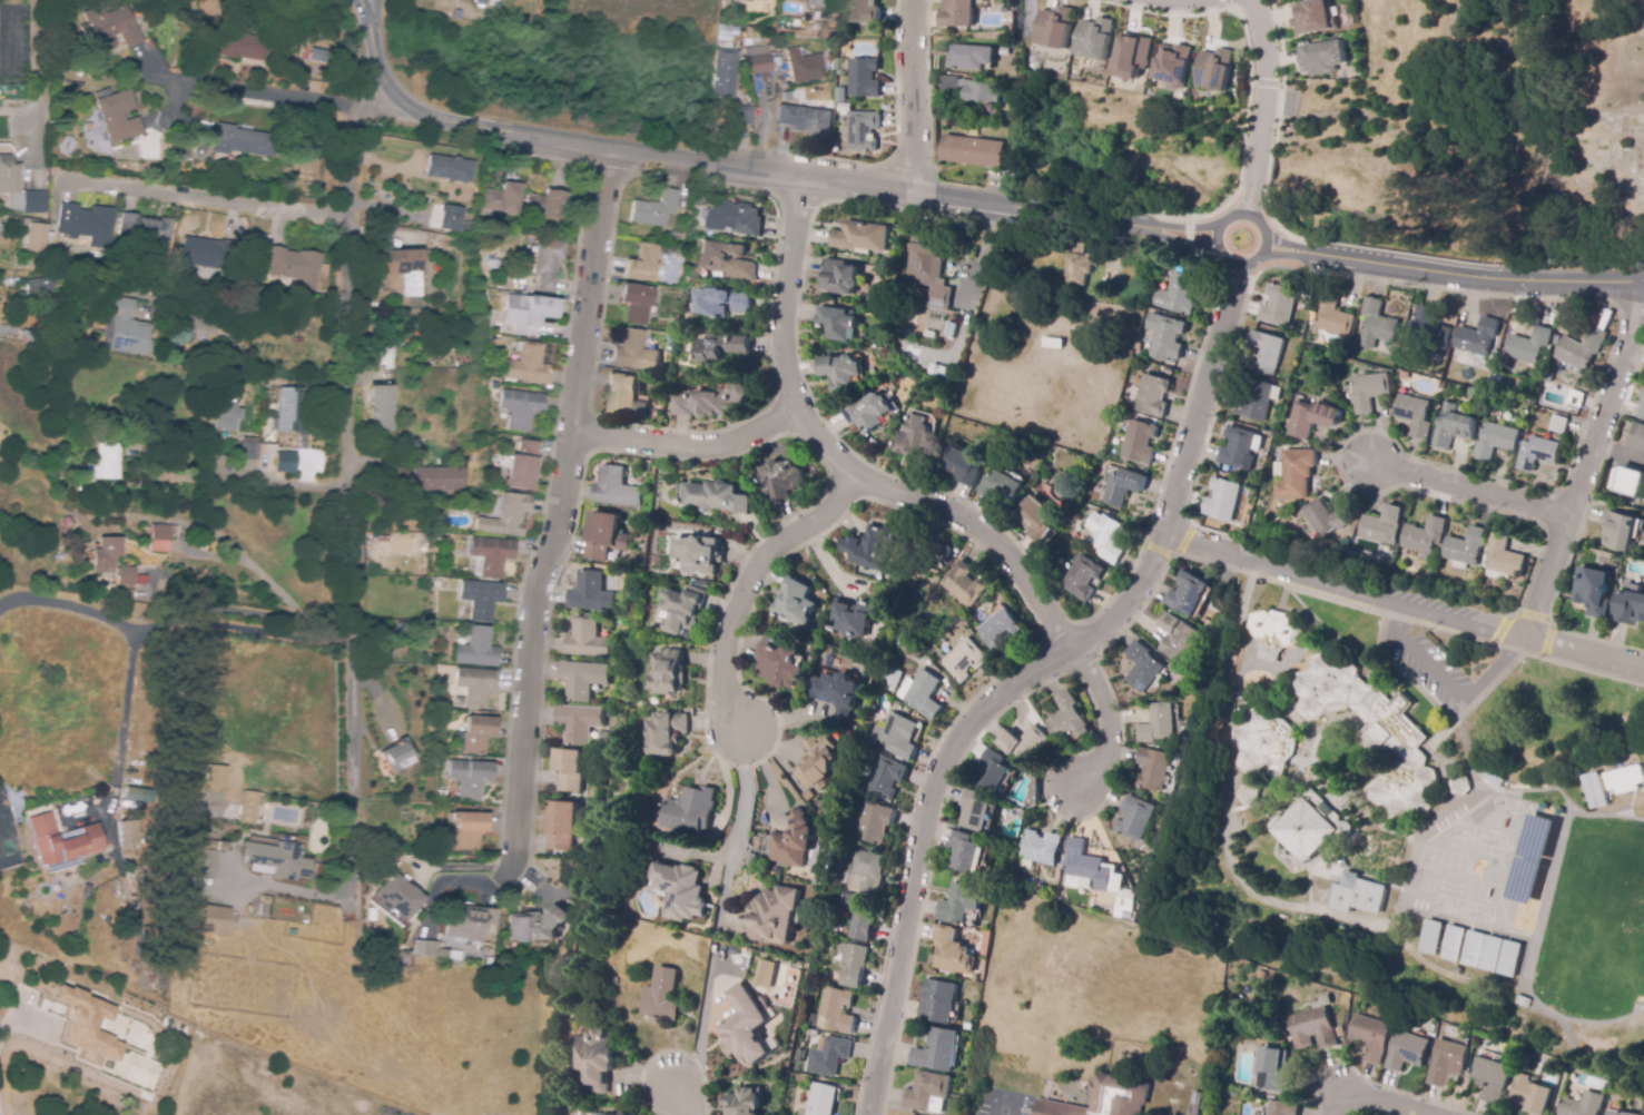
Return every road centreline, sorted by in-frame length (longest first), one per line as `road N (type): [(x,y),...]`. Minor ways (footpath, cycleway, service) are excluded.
road 1 (tertiary): [(1212,239),(433,118),(392,89),(371,23)]
road 2 (residential): [(604,147),(575,437),(564,522),(545,566),(536,621),(511,866)]
road 3 (residential): [(1164,535),(1122,610),(1007,689),(955,743),(939,779),(873,1114)]
road 4 (residential): [(1072,650),(1002,546),(948,510),(853,478),(794,411),(782,316),(800,175)]
road 5 (residential): [(361,106),(342,211),(348,635)]
road 6 (tertiary): [(1643,284),(1489,277),(1264,246)]
road 7 (residential): [(1164,535),(1525,634)]
road 8 (residential): [(433,118),(68,65)]
road 9 (residential): [(1525,634),(1643,292)]
road 10 (residential): [(853,478),(824,515),(787,536),(752,574),(728,650),(746,729)]
road 11 (residential): [(1236,266),(1164,535)]
road 12 (residential): [(342,211),(75,180)]
road 13 (residential): [(794,411),(716,446),(575,437)]
road 14 (residential): [(1251,0),(1264,95),(1246,215)]
road 15 (residential): [(1369,461),(1572,513)]
road 16 (residential): [(915,0),(909,190)]
road 17 (residential): [(1072,650),(1103,698),(1109,732),(1099,769),(1074,790)]
road 18 (tertiary): [(1213,247),(1221,260),(1243,266),(1262,254),(1266,238),(1253,218),(1238,214),(1218,225),(1213,247)]
road 19 (residential): [(1643,666),(1525,634)]

